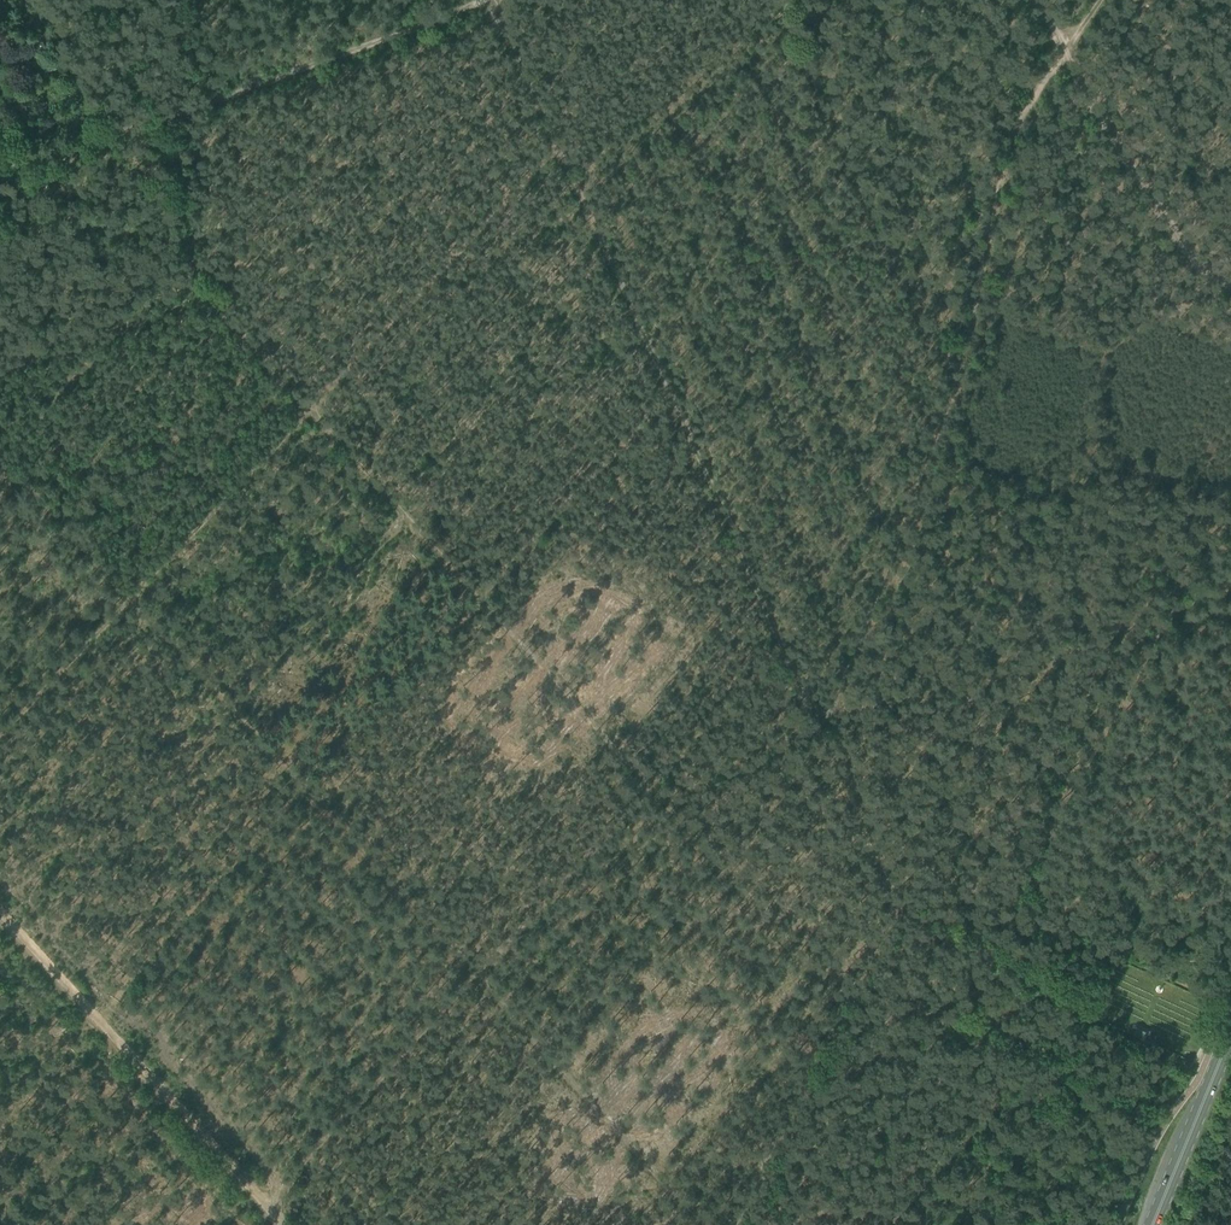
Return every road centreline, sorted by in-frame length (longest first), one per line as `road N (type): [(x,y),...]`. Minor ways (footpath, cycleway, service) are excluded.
road 1 (track): [(1060,65),(1013,140),(948,422),(903,555),(831,707),(812,729),(787,707),(755,705),(573,898),(472,980)]
road 2 (track): [(472,980),(299,786),(475,603),(305,411)]
road 3 (track): [(0,179),(491,3)]
road 4 (track): [(305,411),(555,144),(491,3)]
road 5 (track): [(983,940),(1230,515)]
road 6 (track): [(740,1224),(899,910),(983,940)]
road 7 (track): [(0,728),(305,411)]
road 8 (track): [(1,918),(261,1207)]
road 9 (track): [(472,980),(706,1224)]
road 10 (track): [(472,980),(261,1207)]
road 11 (track): [(1230,282),(1196,265),(1060,65)]
road 12 (primary): [(1152,1224),(1230,1032)]

